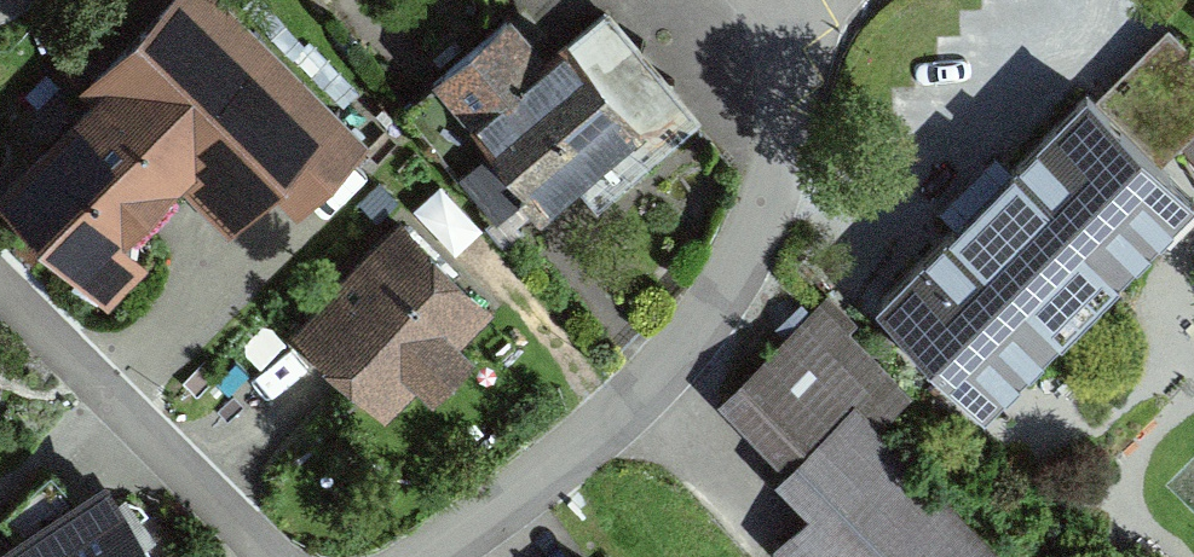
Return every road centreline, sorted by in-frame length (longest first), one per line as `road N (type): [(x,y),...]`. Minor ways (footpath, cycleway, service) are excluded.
road 1 (residential): [(801,0),(790,111),(736,276),(676,354),(598,429),(424,556)]
road 2 (residential): [(267,556),(0,285)]

